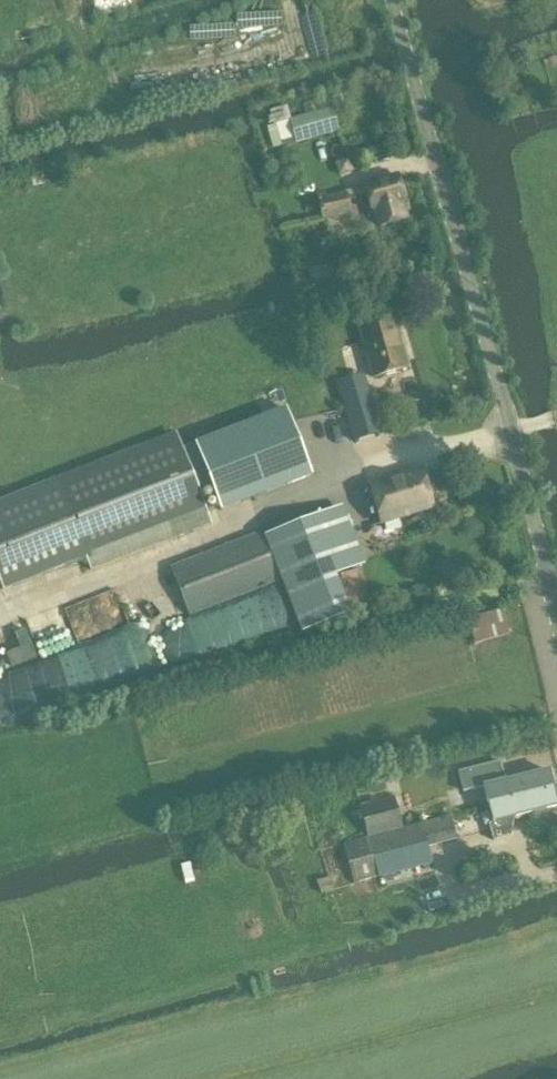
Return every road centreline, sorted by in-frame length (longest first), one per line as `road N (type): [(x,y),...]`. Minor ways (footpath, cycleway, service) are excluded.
road 1 (tertiary): [(556,609),(391,0)]
road 2 (track): [(556,953),(121,1078)]
road 3 (track): [(0,615),(260,516)]

